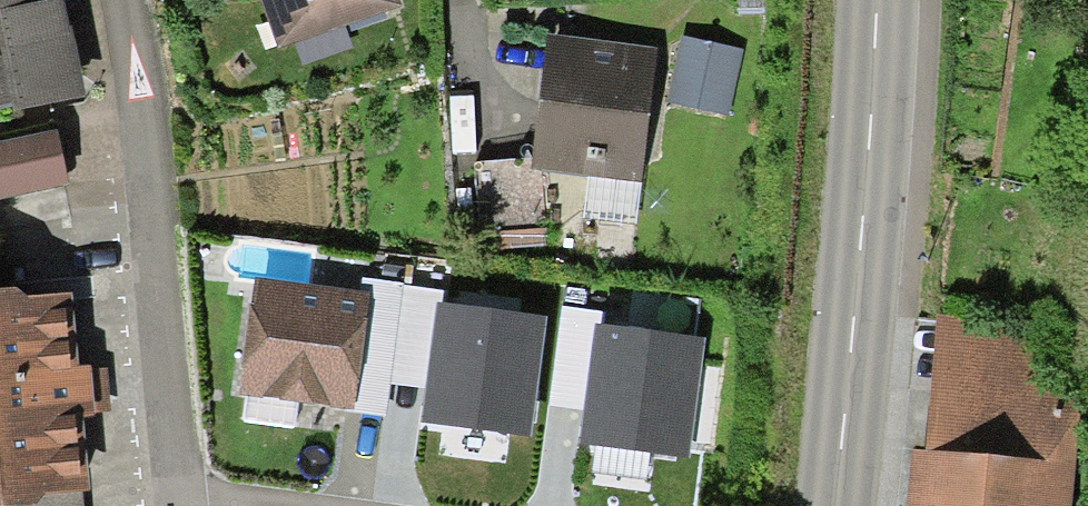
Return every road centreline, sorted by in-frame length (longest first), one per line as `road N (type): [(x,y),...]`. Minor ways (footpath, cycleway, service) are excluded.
road 1 (residential): [(106,0),(125,92),(170,505)]
road 2 (primary): [(878,0),(833,505)]
road 3 (residential): [(454,0),(461,138)]

